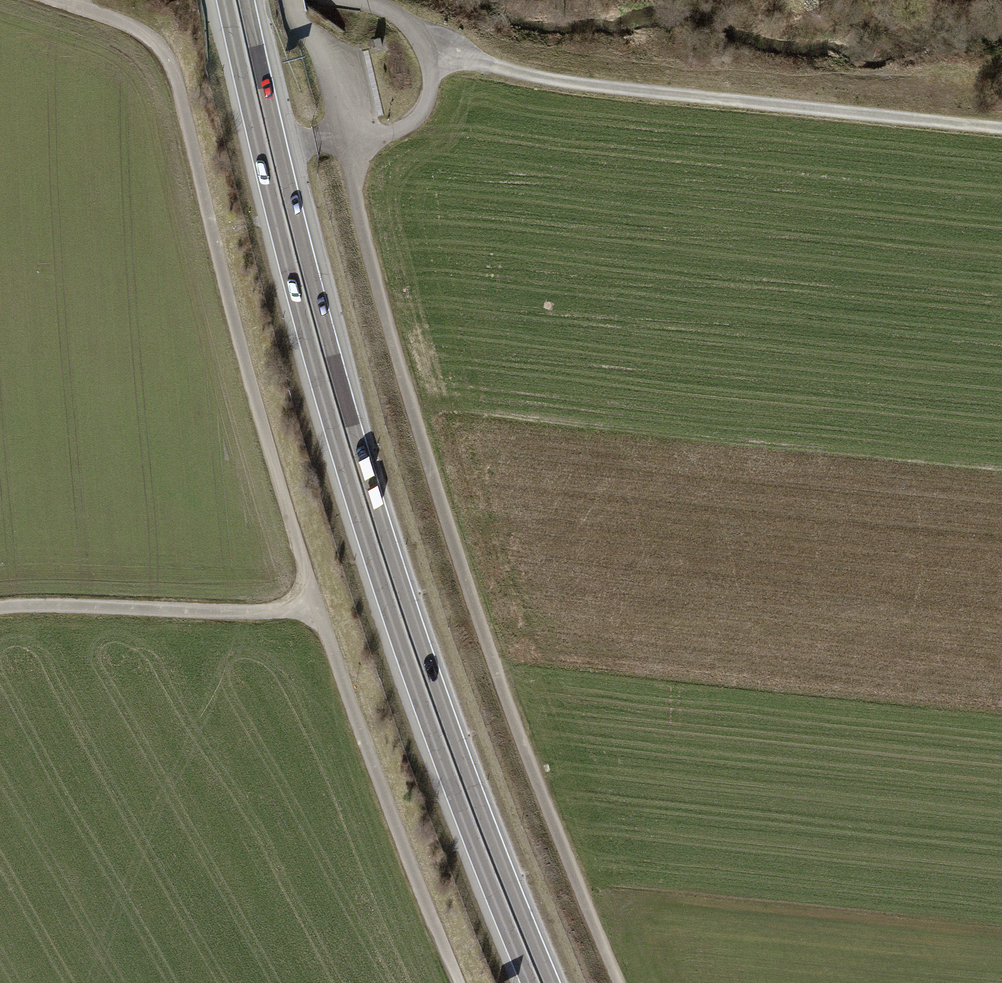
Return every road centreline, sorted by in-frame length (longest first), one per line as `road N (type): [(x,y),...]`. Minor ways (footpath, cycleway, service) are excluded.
road 1 (track): [(46,0),(135,32),(165,59),(313,605),(456,982)]
road 2 (trunk): [(551,982),(393,559),(302,237),(246,0)]
road 3 (trunk): [(226,0),(283,244),(376,566),(530,982)]
road 4 (trunk): [(599,982),(536,829),(412,451),(299,0)]
road 5 (track): [(345,137),(386,318),(482,633),(619,982)]
road 6 (track): [(1001,127),(500,74),(425,50)]
road 7 (track): [(0,605),(248,611),(313,605)]

